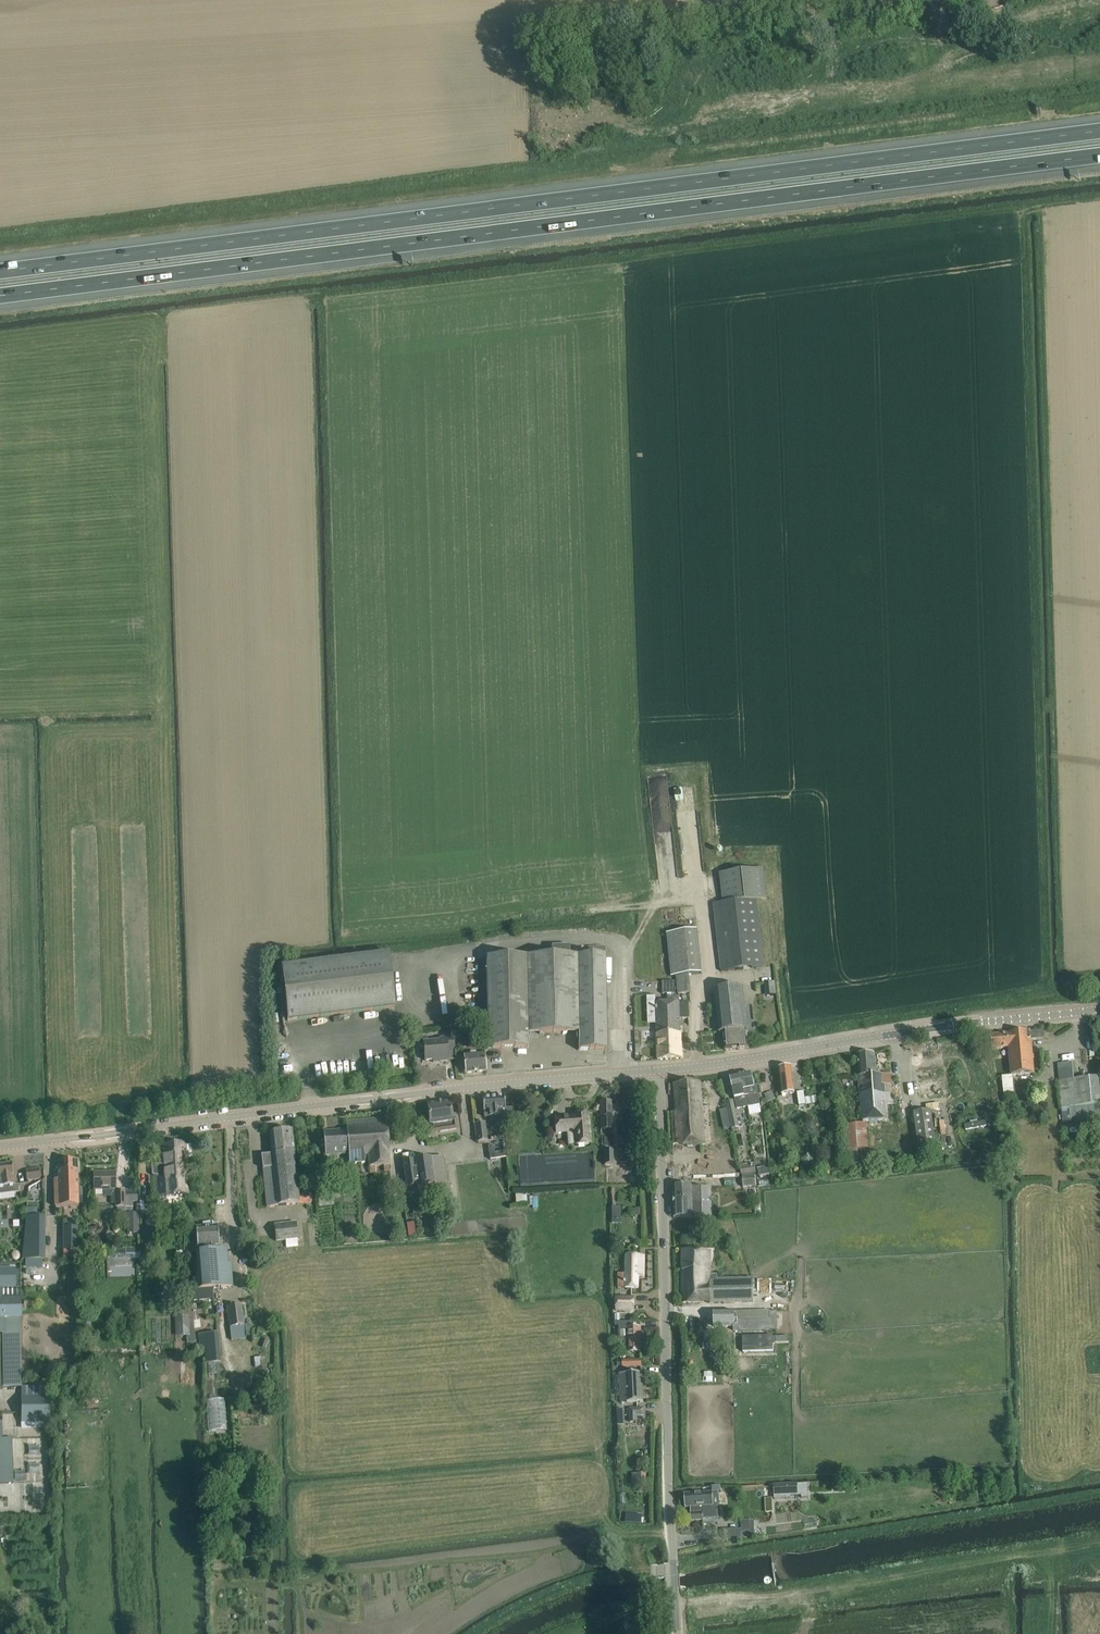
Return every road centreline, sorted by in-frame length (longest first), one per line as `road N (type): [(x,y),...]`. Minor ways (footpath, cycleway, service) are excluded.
road 1 (motorway): [(1099,130),(0,271)]
road 2 (motorway): [(0,295),(1099,155)]
road 3 (tertiary): [(0,1147),(659,1070)]
road 4 (unclassified): [(677,1633),(659,1070)]
road 5 (tertiary): [(659,1070),(1099,1009)]

